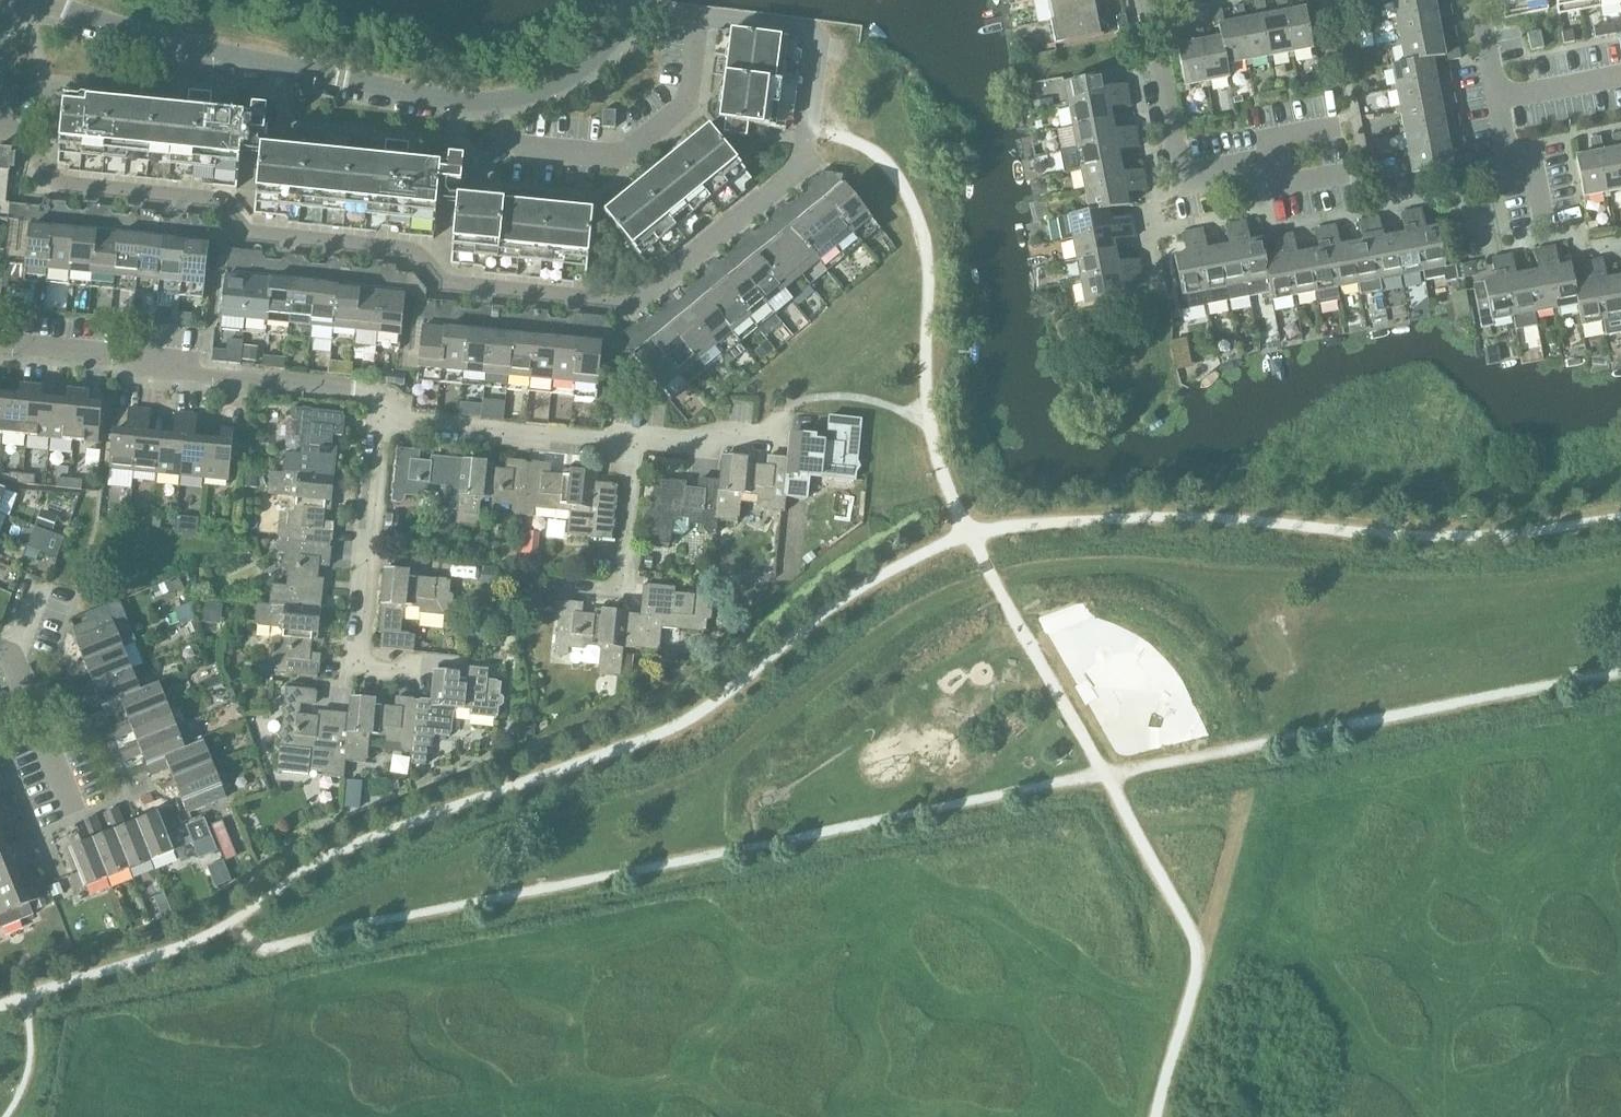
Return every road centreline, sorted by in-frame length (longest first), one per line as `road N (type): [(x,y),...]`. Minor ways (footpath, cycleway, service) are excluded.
road 1 (residential): [(700,15),(810,33),(819,49),(805,161),(629,302),(439,282),(407,253),(250,234),(215,202),(68,187),(0,121)]
road 2 (unclassified): [(472,103),(278,66),(36,0)]
road 3 (residential): [(385,404),(370,391),(210,376),(182,360),(0,338)]
road 4 (residential): [(419,671),(357,664),(385,404)]
road 5 (residential): [(503,125),(521,143),(627,149),(687,102),(700,15)]
road 6 (residential): [(638,439),(413,424),(385,404)]
road 7 (residential): [(1149,0),(1184,163),(1200,175),(1256,165)]
road 8 (residential): [(574,590),(623,594),(638,439)]
road 9 (unclassified): [(472,103),(557,86),(586,68),(636,5)]
road 10 (residential): [(1256,165),(1300,186),(1327,181),(1340,161),(1336,139),(1318,126),(1270,143)]
road 11 (residential): [(1477,0),(1509,155),(1526,172)]
road 12 (residential): [(74,810),(13,654)]
road 13 (residential): [(757,437),(719,435),(708,445),(638,439)]

